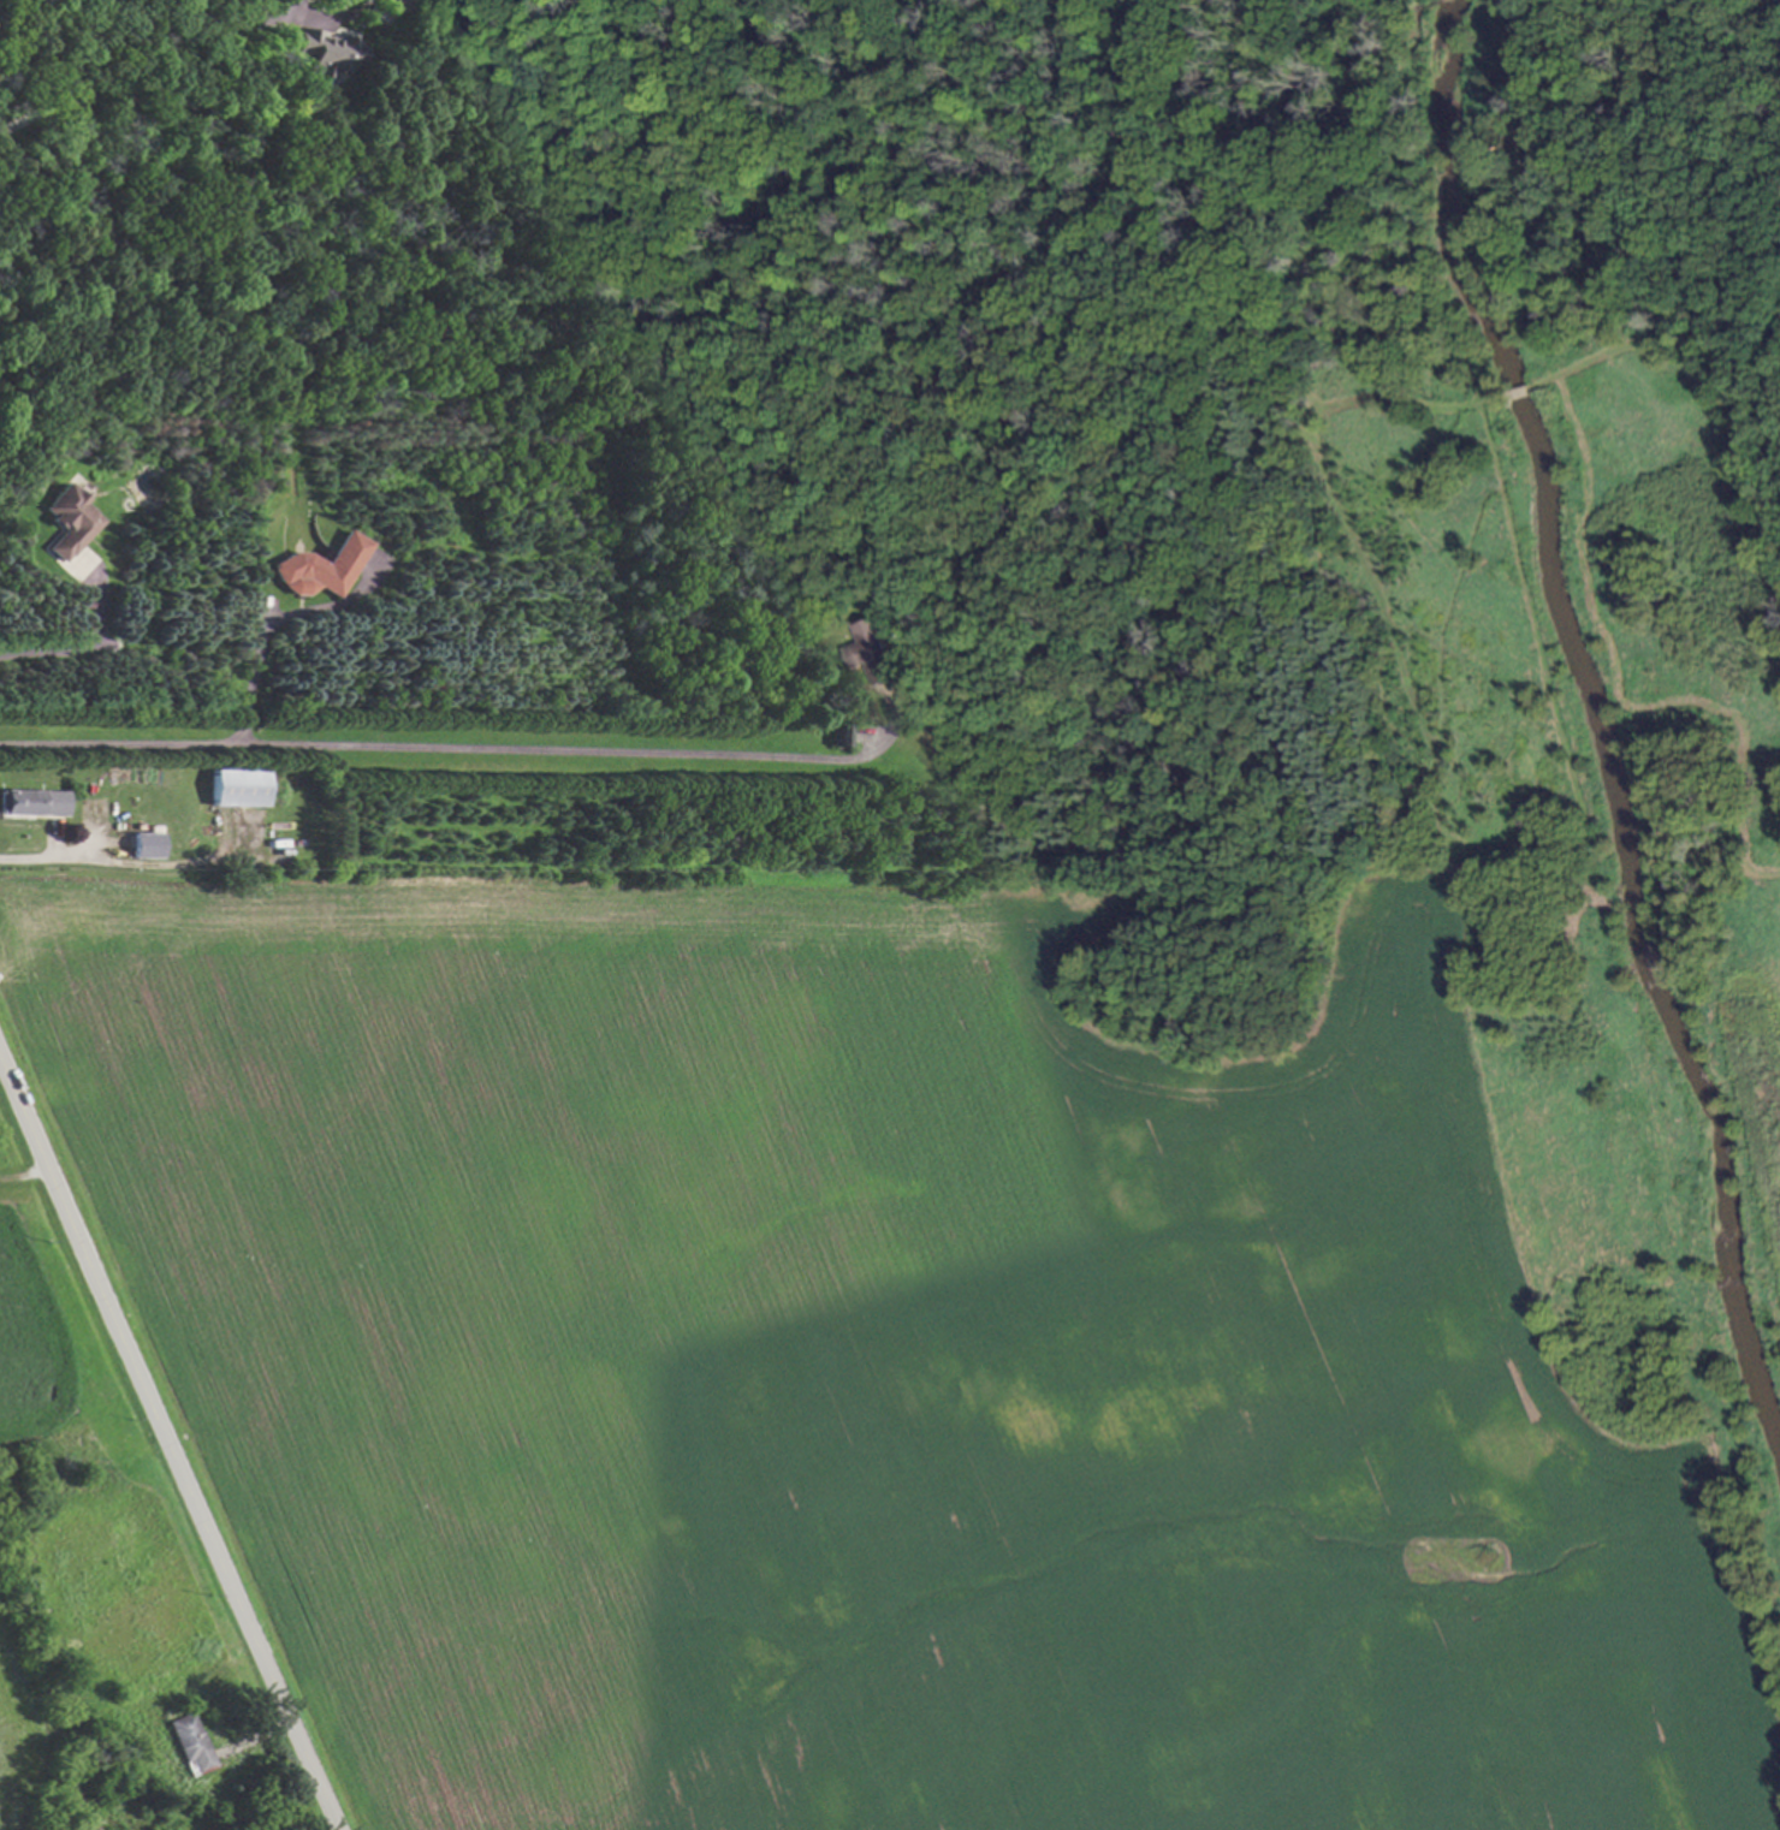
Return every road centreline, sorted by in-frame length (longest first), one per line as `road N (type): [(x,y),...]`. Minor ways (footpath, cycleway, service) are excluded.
road 1 (residential): [(334,1829),(0,1051)]

